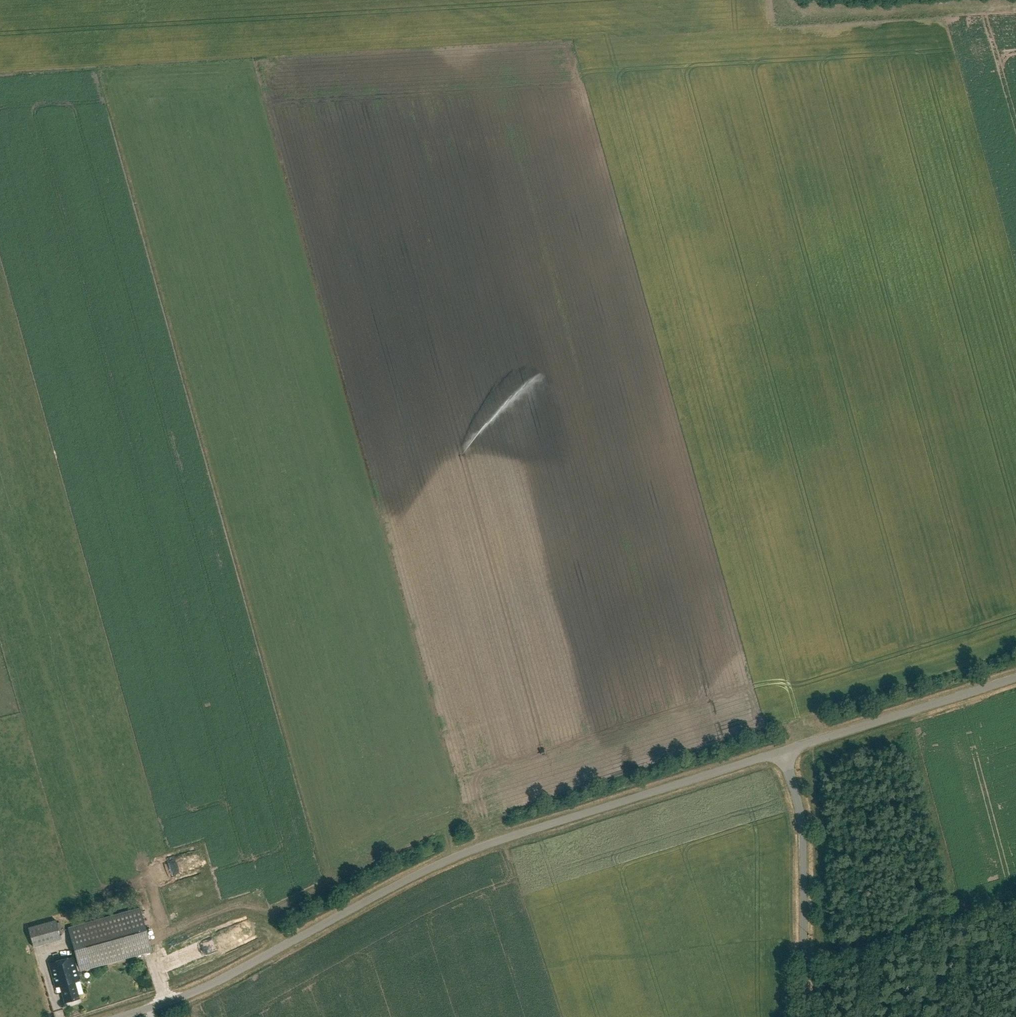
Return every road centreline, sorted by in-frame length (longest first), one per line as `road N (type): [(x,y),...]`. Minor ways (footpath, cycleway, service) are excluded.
road 1 (unclassified): [(120,1016),(191,993),(454,856),(784,750)]
road 2 (unclassified): [(803,1016),(803,826),(784,750)]
road 3 (unclassified): [(784,750),(1015,677)]
road 4 (track): [(803,960),(978,918)]

